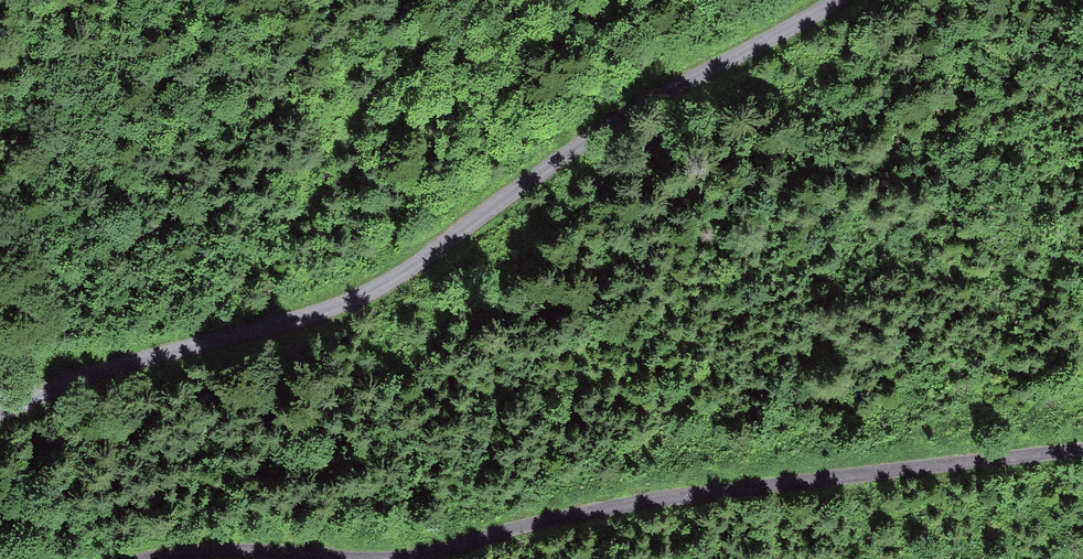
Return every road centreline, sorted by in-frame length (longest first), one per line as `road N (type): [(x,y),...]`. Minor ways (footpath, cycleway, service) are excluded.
road 1 (unclassified): [(0,415),(108,367),(367,293),(588,134),(836,0)]
road 2 (unclassified): [(1082,451),(690,495),(401,558)]
road 3 (unclassified): [(350,558),(245,552),(183,558)]

